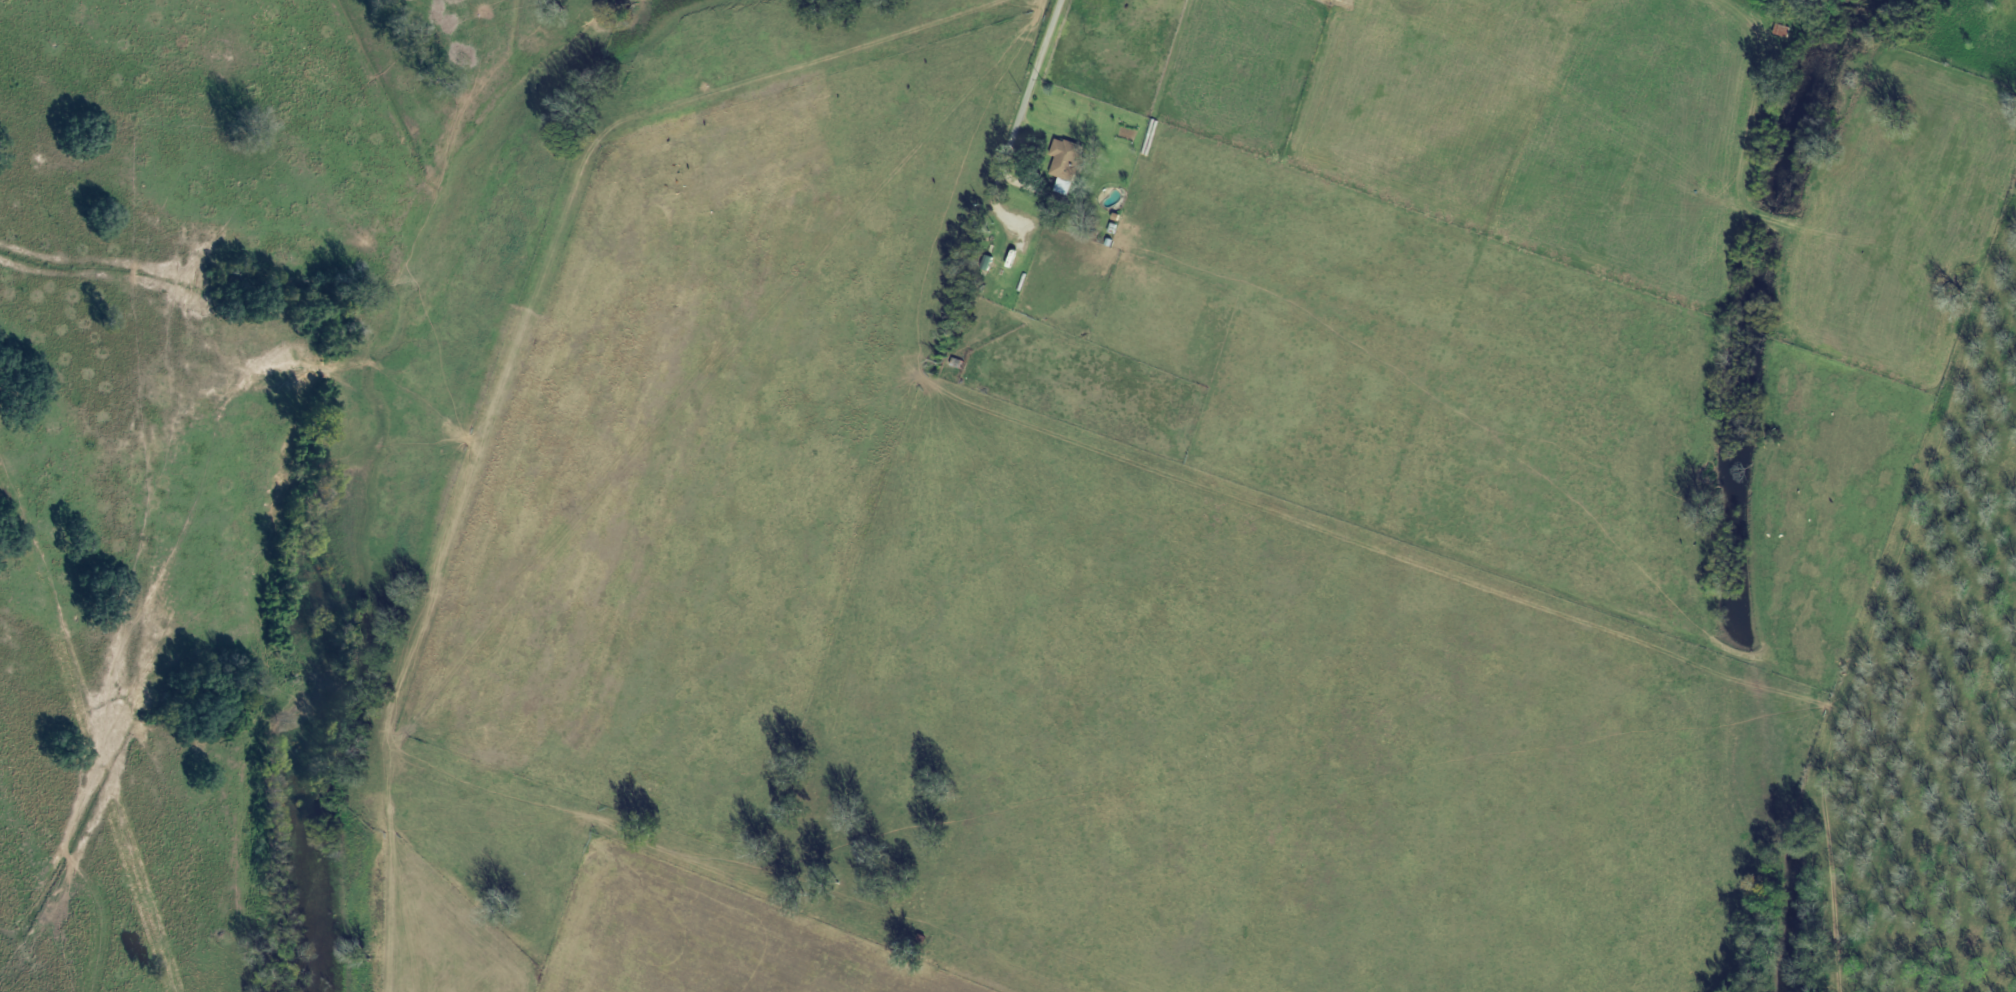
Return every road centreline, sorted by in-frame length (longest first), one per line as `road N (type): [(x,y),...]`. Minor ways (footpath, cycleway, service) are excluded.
road 1 (residential): [(938,353),(1062,0)]

